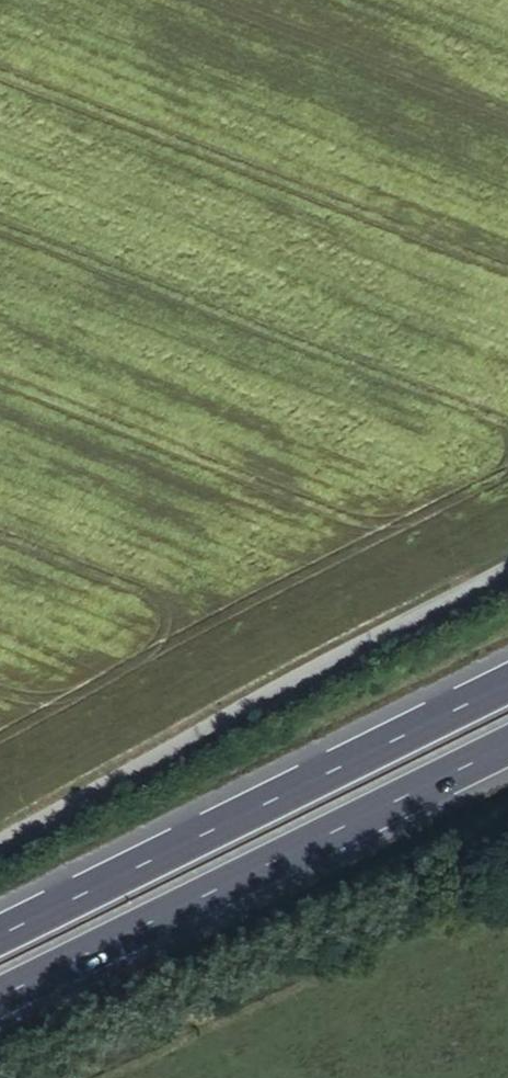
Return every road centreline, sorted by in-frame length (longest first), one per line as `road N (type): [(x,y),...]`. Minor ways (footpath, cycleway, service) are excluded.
road 1 (unclassified): [(507,568),(0,838)]
road 2 (trunk): [(507,684),(0,935)]
road 3 (trunk): [(0,992),(507,742)]

